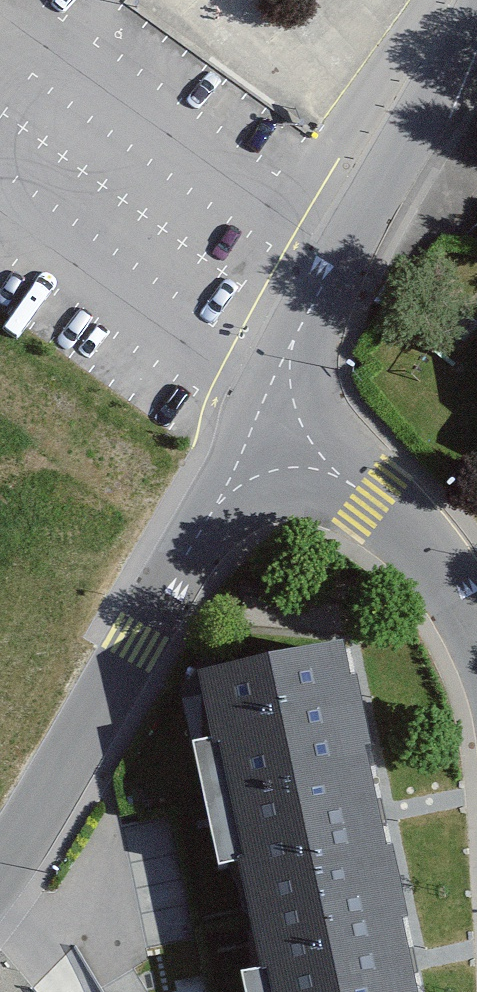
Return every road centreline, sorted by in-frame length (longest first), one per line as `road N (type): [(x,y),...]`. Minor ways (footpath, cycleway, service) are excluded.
road 1 (tertiary): [(261,430),(0,871)]
road 2 (tertiary): [(476,21),(261,430)]
road 3 (tertiary): [(261,430),(376,500),(472,619),(476,637)]

